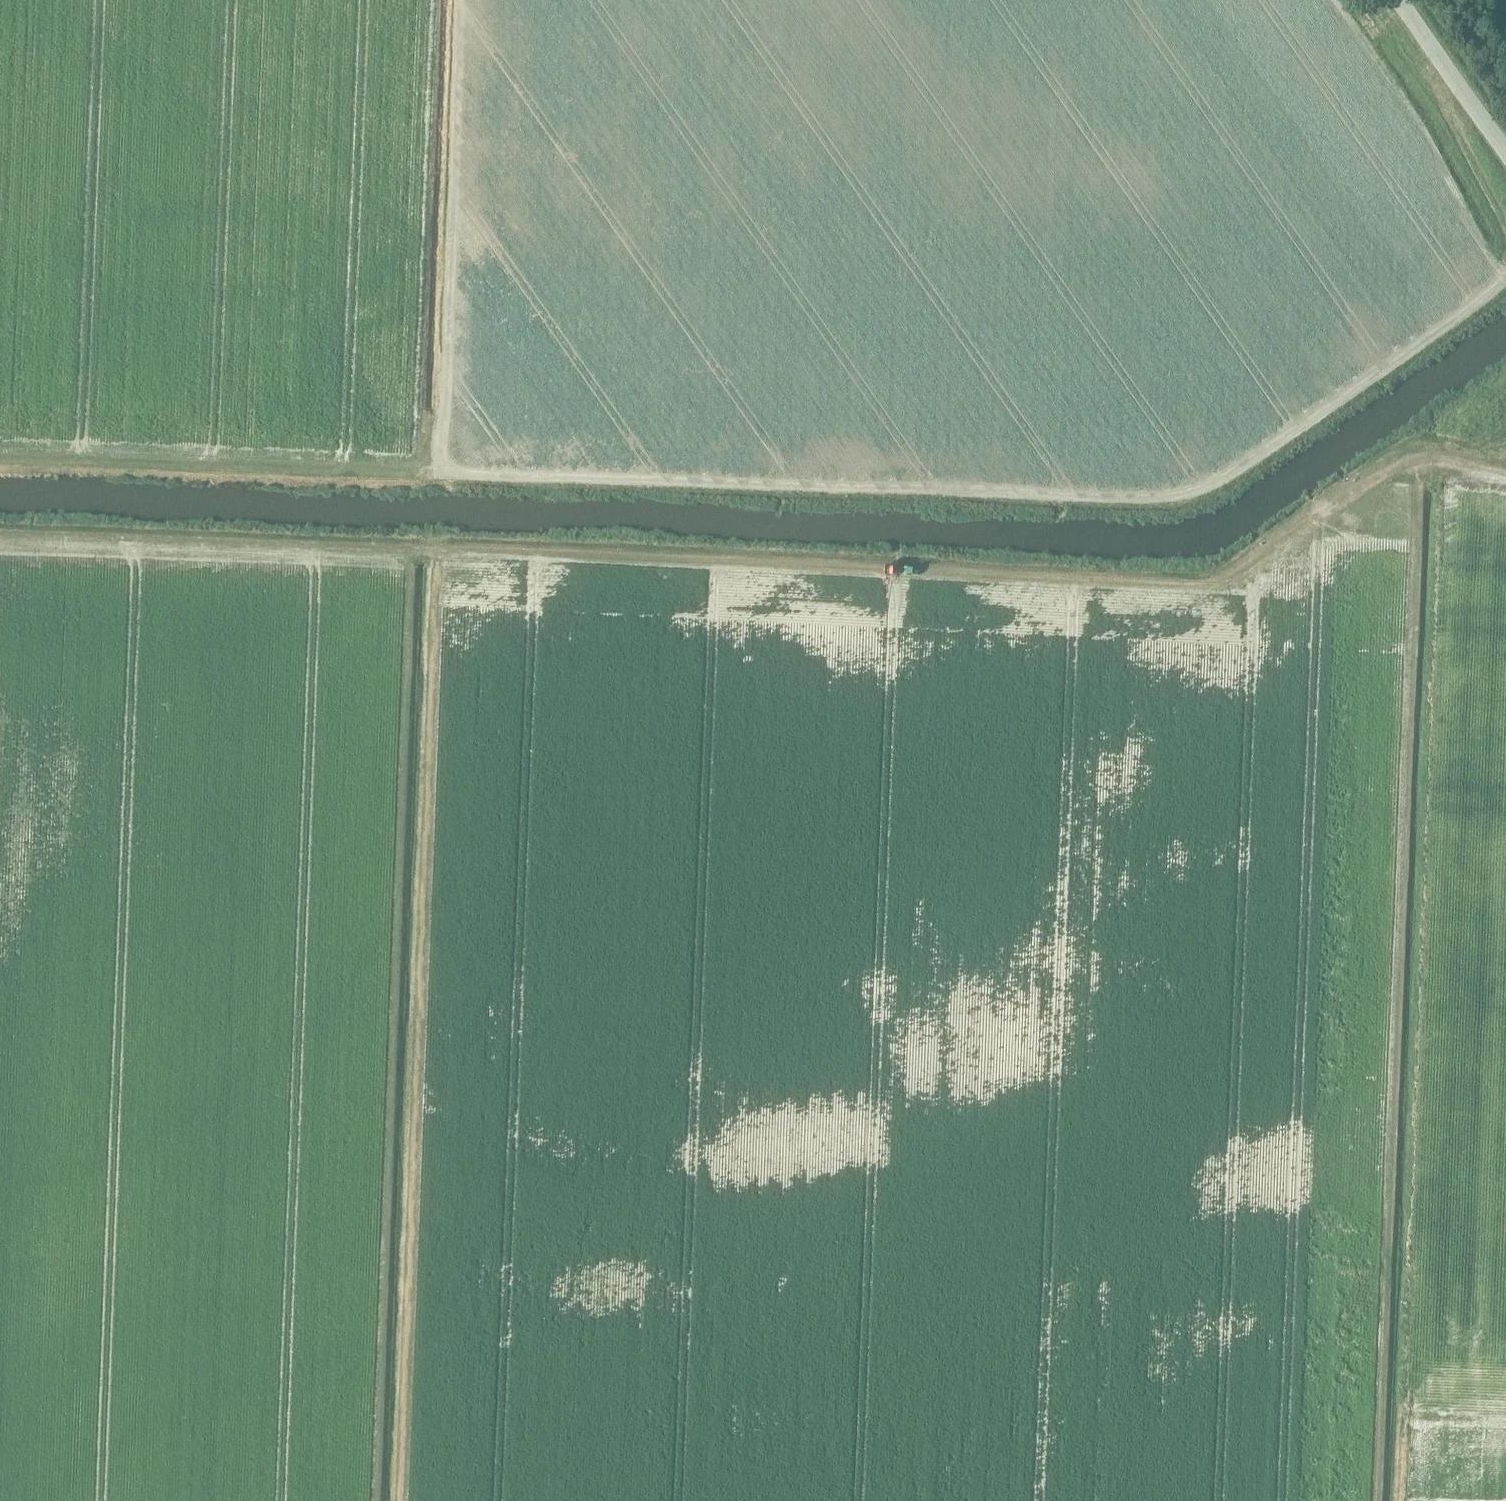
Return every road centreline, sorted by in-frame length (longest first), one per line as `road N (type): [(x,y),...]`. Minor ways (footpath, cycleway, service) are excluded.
road 1 (unclassified): [(1400,0),(1505,151)]

